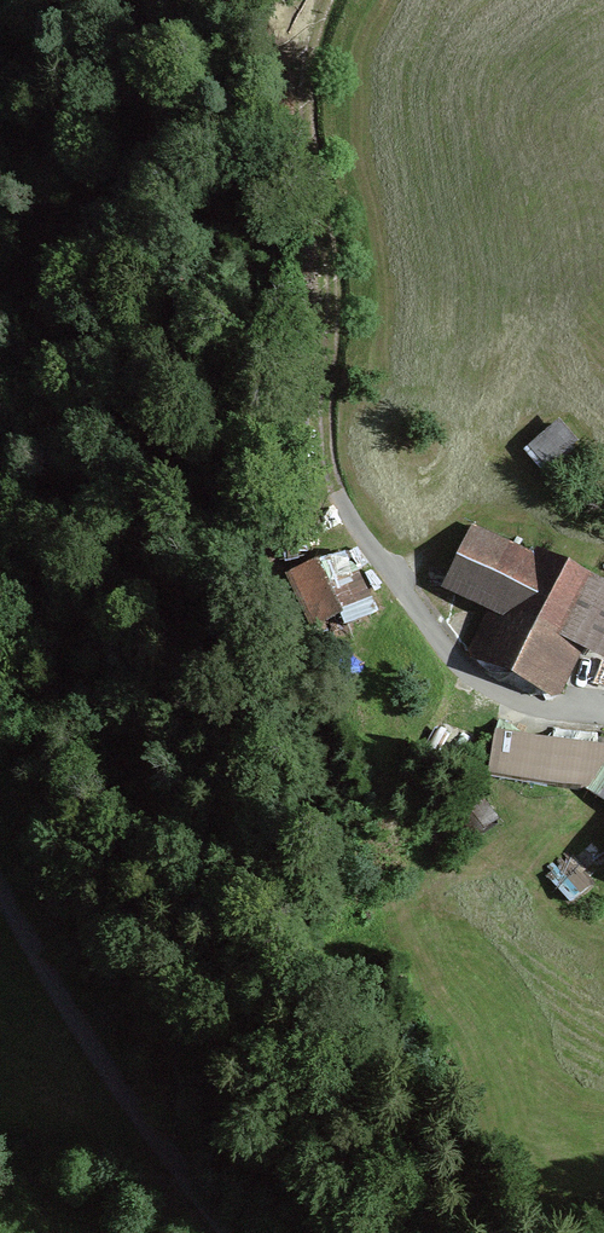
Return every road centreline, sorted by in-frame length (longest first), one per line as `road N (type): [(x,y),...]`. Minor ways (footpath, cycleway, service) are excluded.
road 1 (track): [(335,492),(324,465),(333,276),(306,85),(328,0)]
road 2 (residential): [(237,1232),(94,1047),(0,882)]
road 3 (track): [(335,492),(471,676),(508,700),(603,716)]

